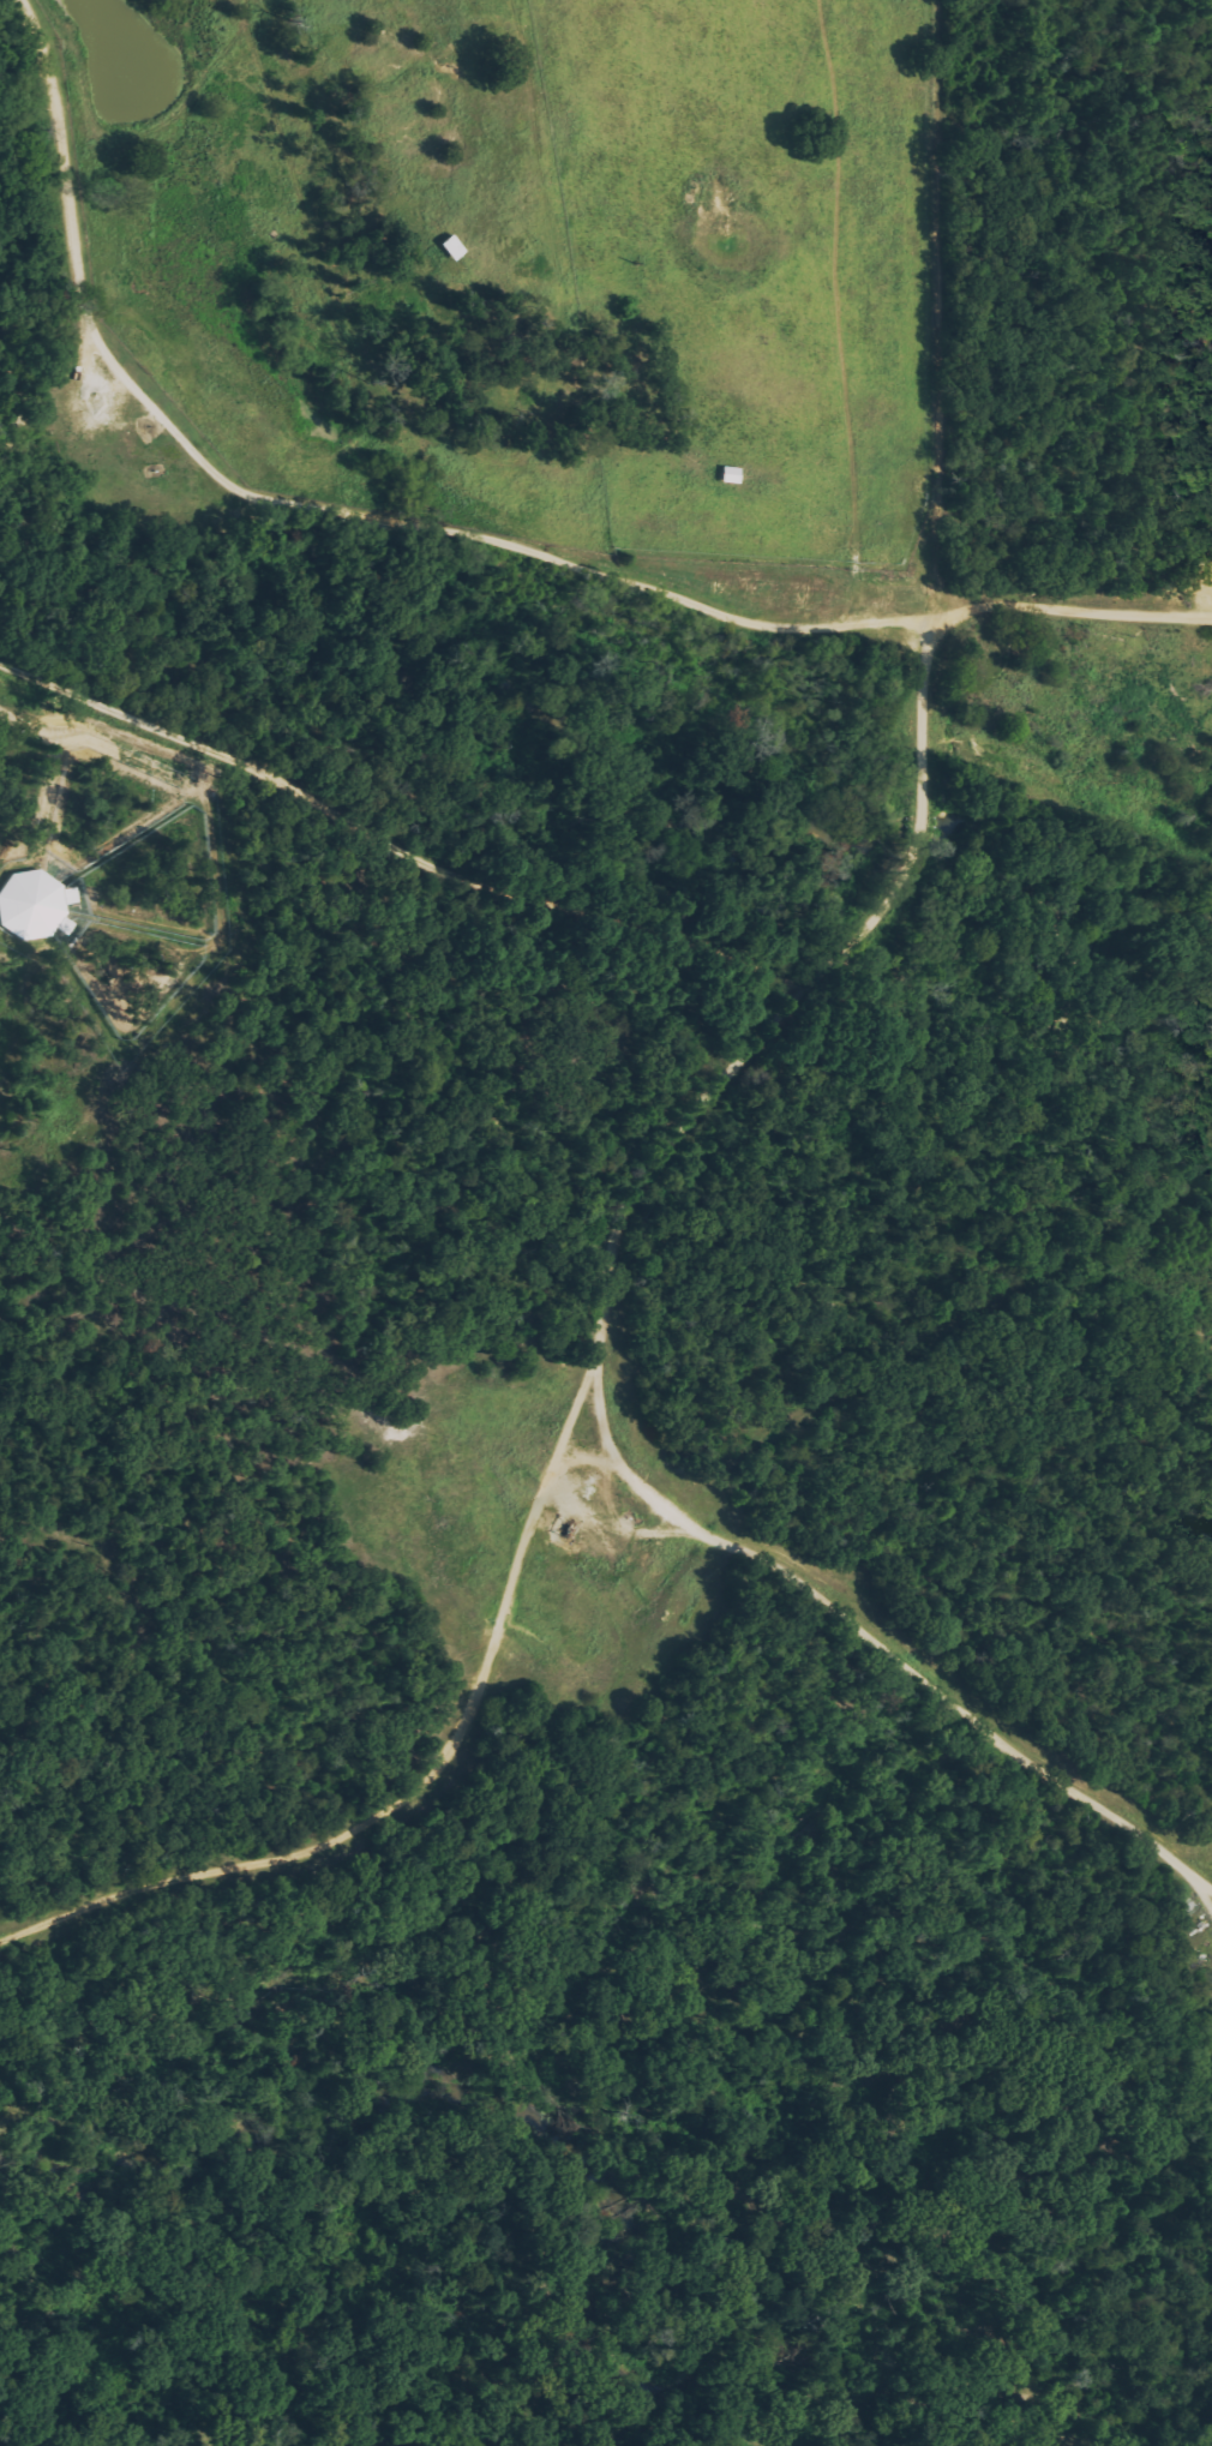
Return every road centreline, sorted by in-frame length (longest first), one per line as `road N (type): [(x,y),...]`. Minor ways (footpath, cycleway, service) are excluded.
road 1 (residential): [(19,0),(44,56),(74,271),(95,354),(238,494),(842,624),(996,606),(1211,621)]

